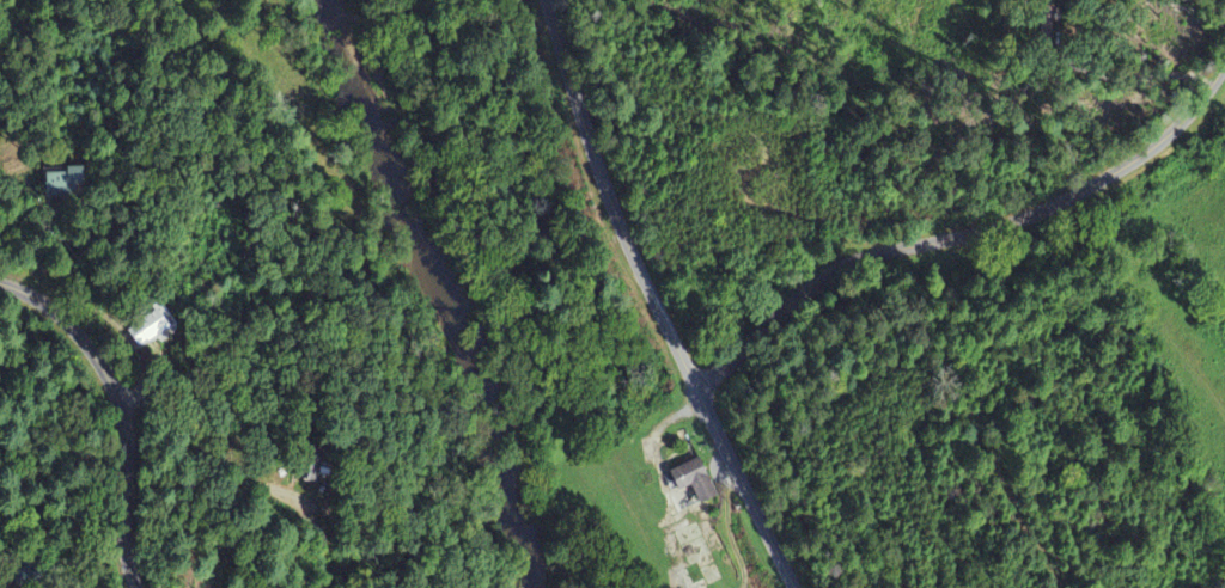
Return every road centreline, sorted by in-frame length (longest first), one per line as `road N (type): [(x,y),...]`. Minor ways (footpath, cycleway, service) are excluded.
road 1 (secondary): [(548,0),(602,179),(796,587)]
road 2 (residential): [(693,384),(882,269),(1092,195),(1224,80)]
road 3 (residential): [(141,587),(124,537),(135,442),(129,396),(104,350),(62,310),(0,281)]

